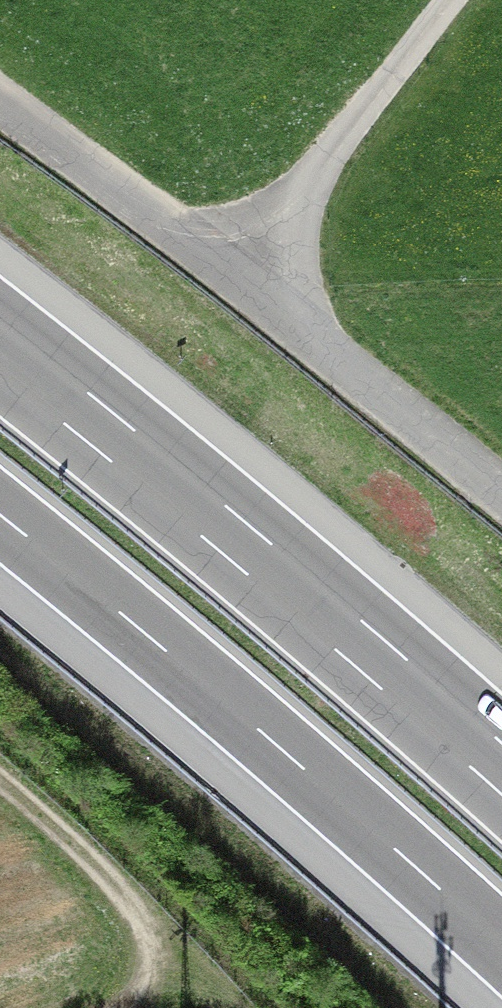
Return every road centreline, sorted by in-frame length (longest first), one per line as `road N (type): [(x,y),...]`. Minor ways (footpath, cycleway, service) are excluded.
road 1 (motorway): [(0,515),(501,946)]
road 2 (motorway): [(501,769),(0,347)]
road 3 (unclassified): [(501,492),(236,277),(0,103)]
road 4 (track): [(0,780),(133,910),(147,966),(128,1007)]

